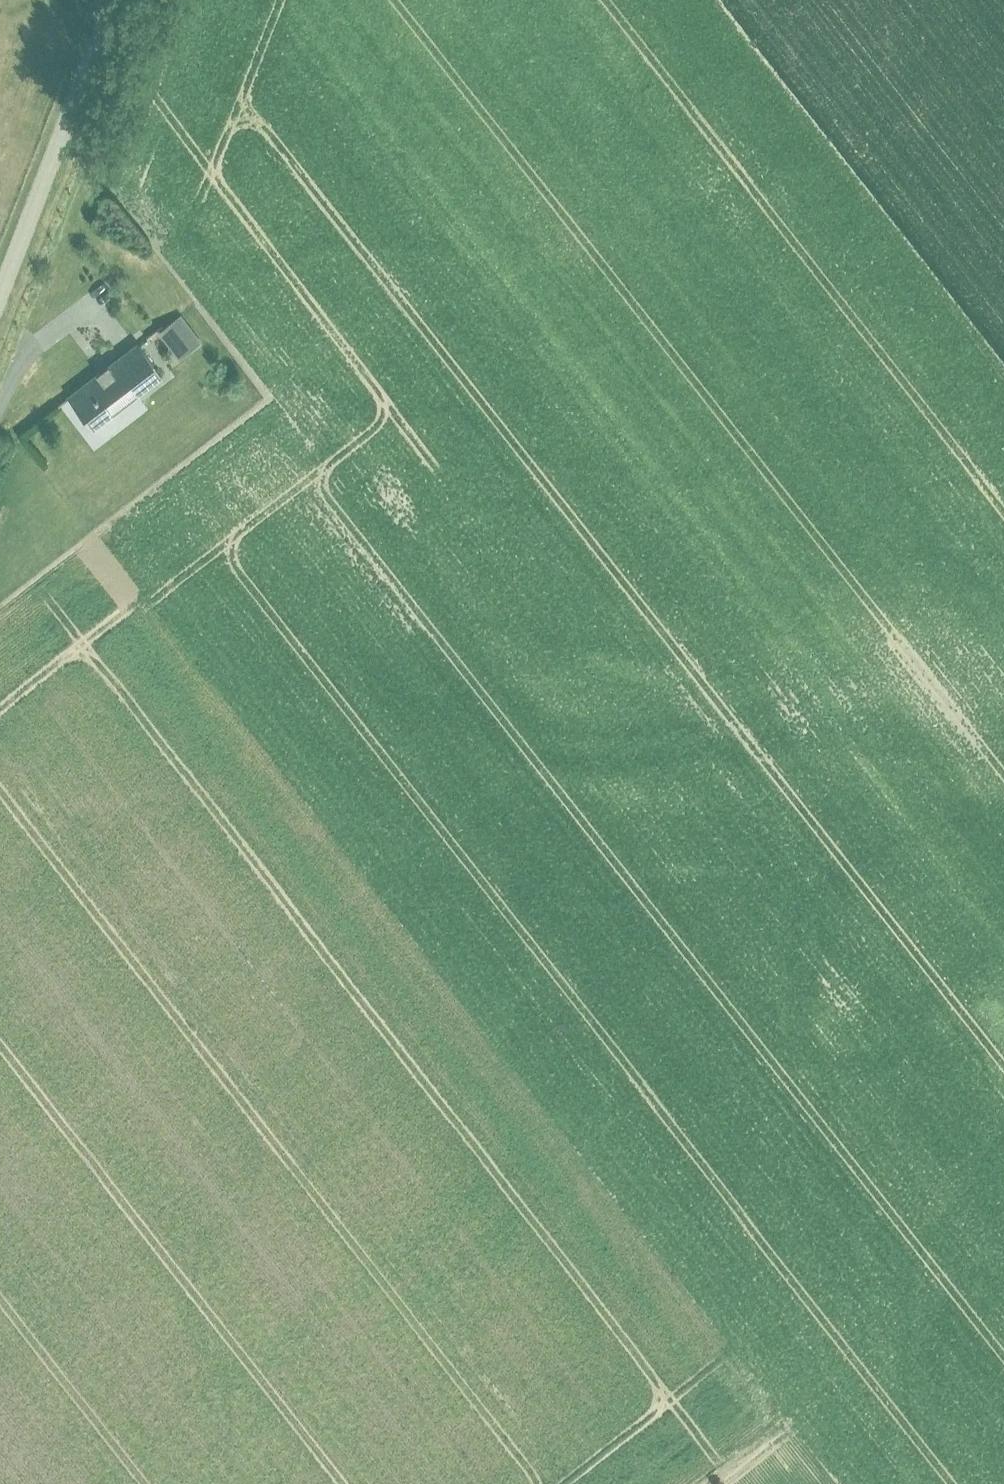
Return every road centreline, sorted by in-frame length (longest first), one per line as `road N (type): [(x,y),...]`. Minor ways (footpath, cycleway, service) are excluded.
road 1 (unclassified): [(0,290),(110,0)]

